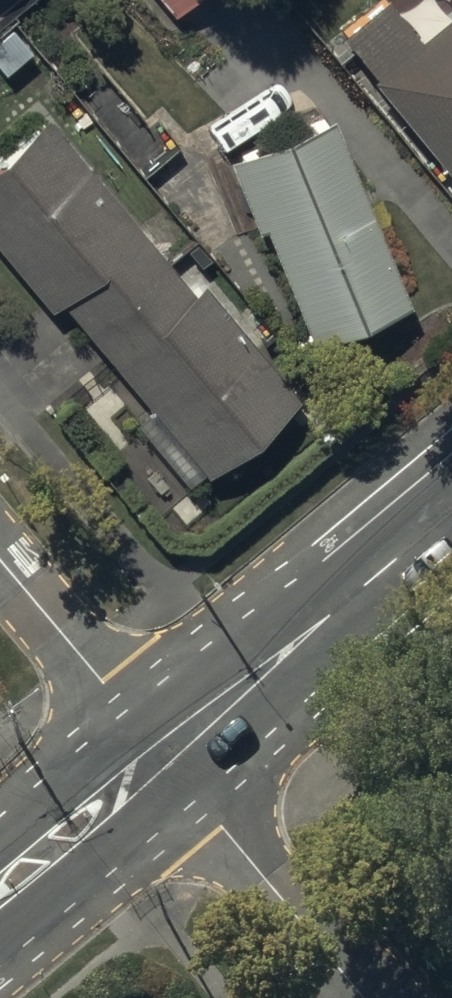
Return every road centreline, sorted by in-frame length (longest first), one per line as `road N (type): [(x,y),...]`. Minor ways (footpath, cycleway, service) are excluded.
road 1 (tertiary): [(451,514),(165,755)]
road 2 (unclassified): [(367,997),(165,755)]
road 3 (unclassified): [(165,755),(0,559)]
road 4 (tertiary): [(165,755),(0,896)]

